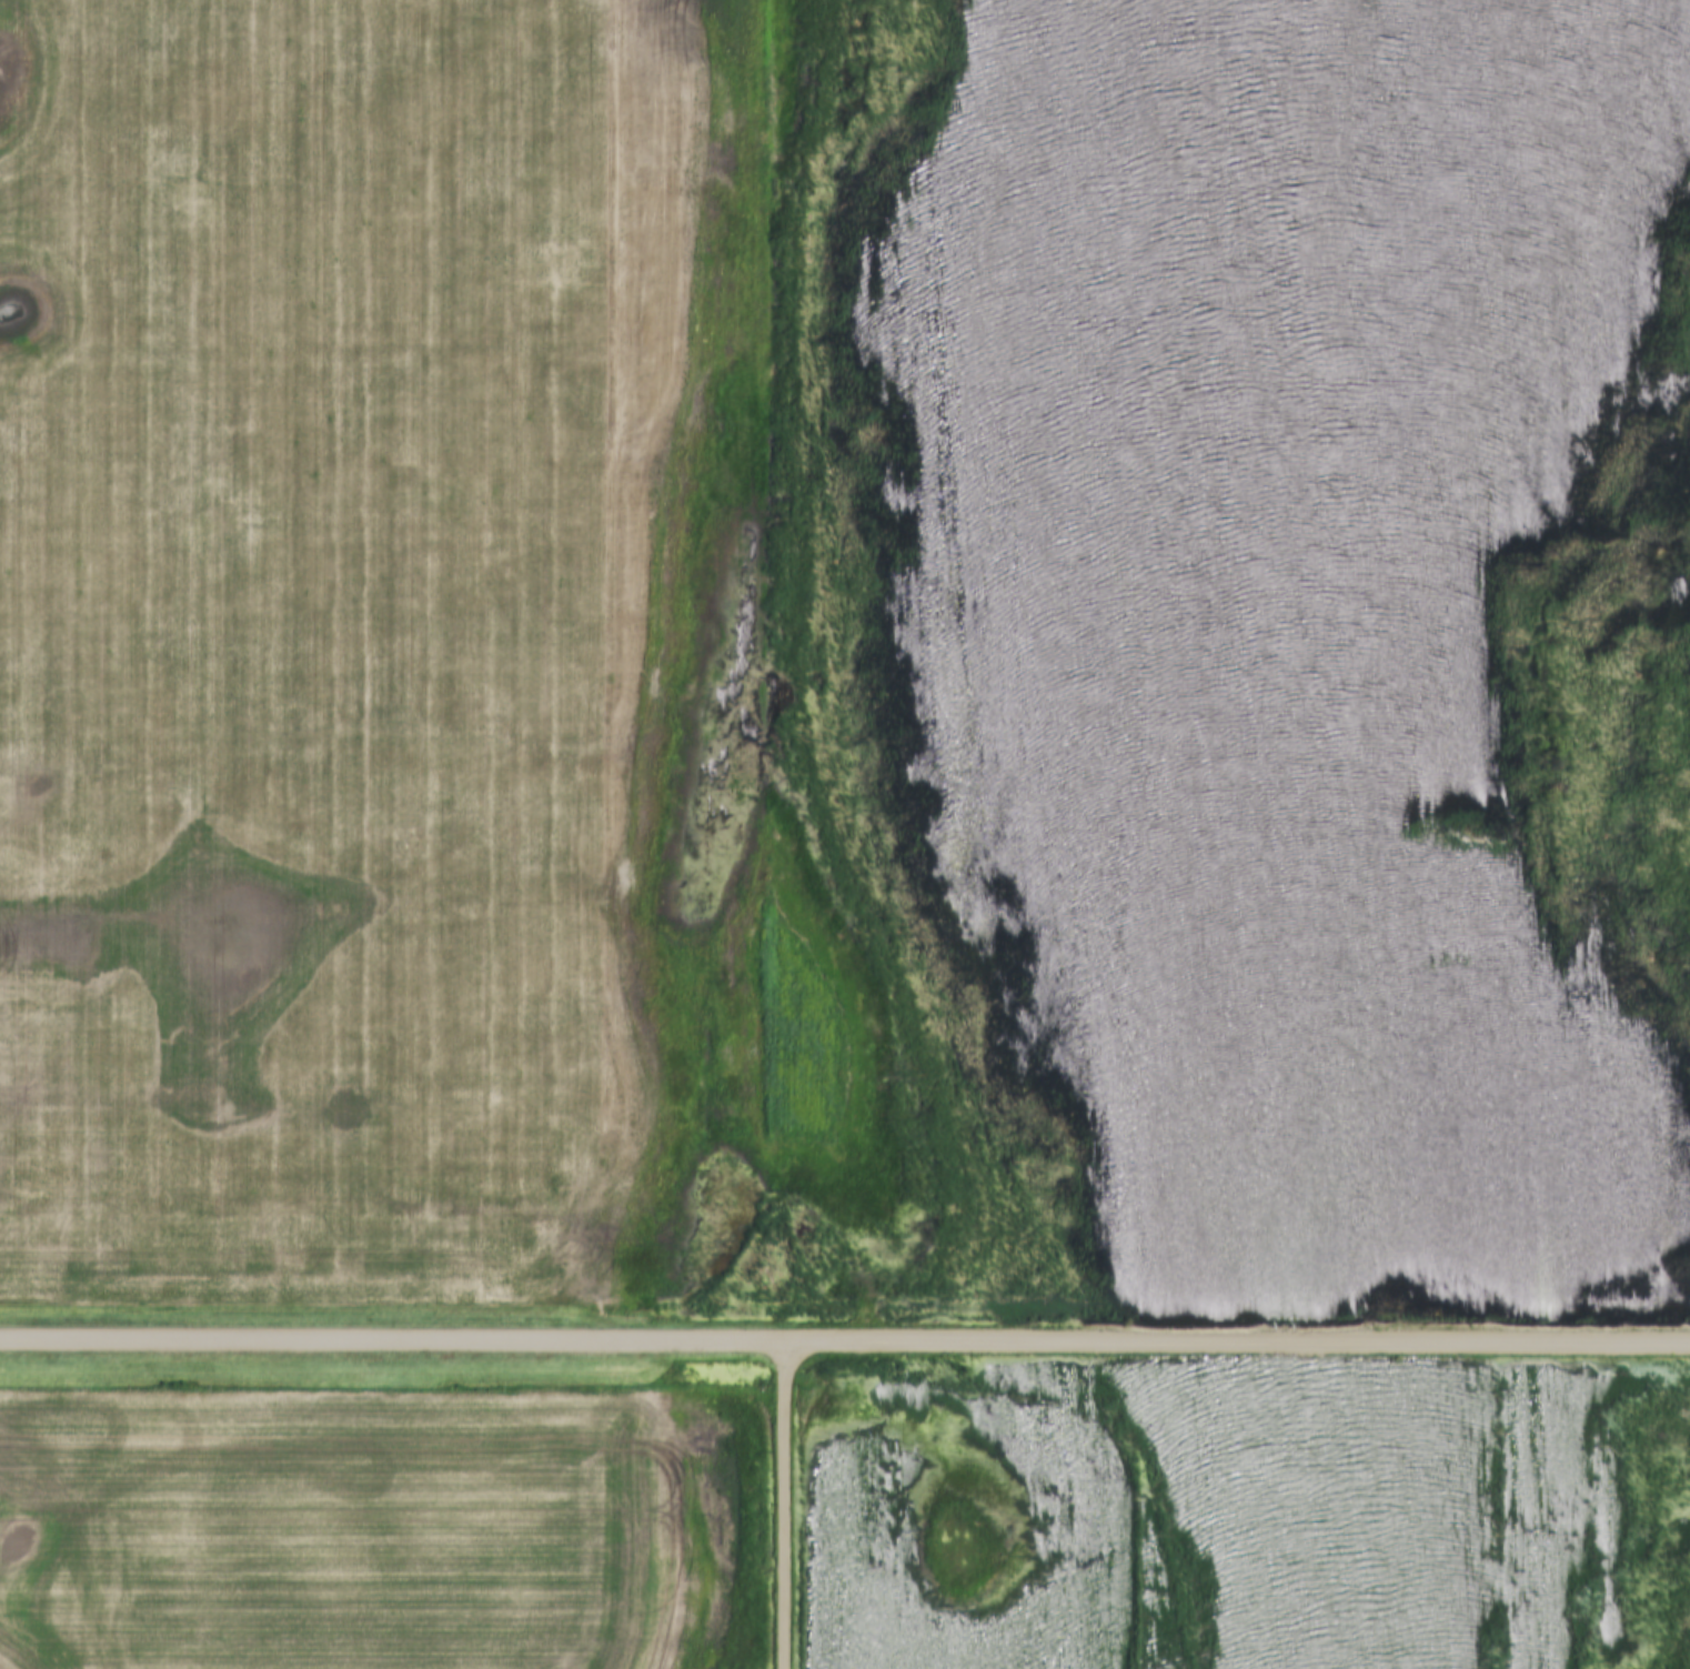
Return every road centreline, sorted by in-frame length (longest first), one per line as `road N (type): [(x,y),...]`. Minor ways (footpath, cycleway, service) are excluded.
road 1 (residential): [(0,1340),(1689,1344)]

